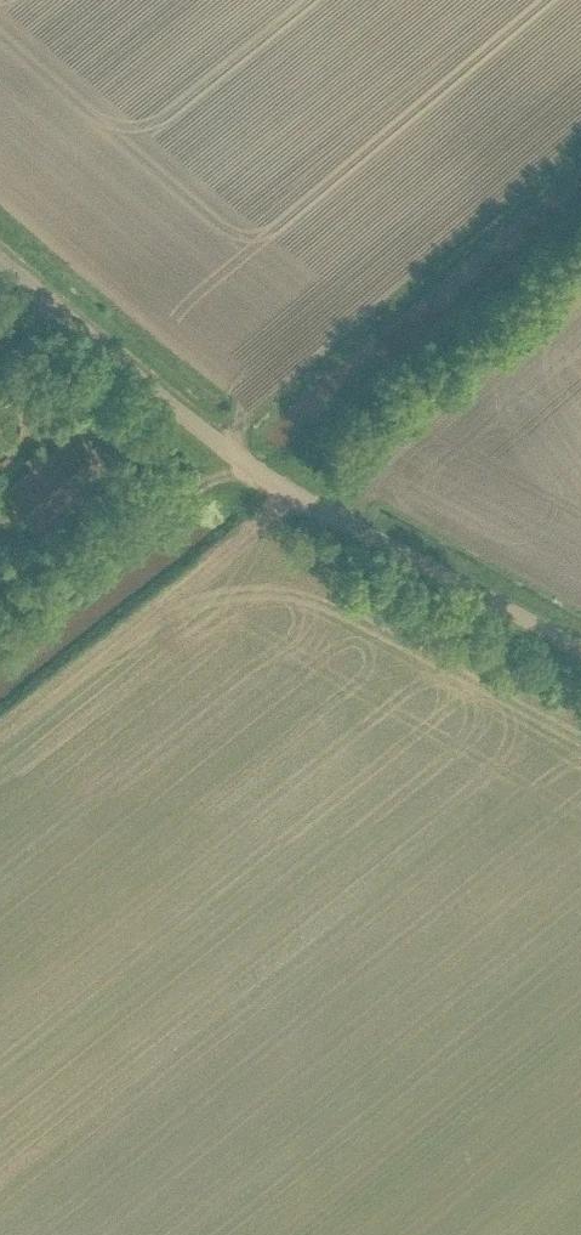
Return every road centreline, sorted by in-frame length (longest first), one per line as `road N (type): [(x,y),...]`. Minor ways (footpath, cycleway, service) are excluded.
road 1 (unclassified): [(580,647),(257,470),(0,252)]

